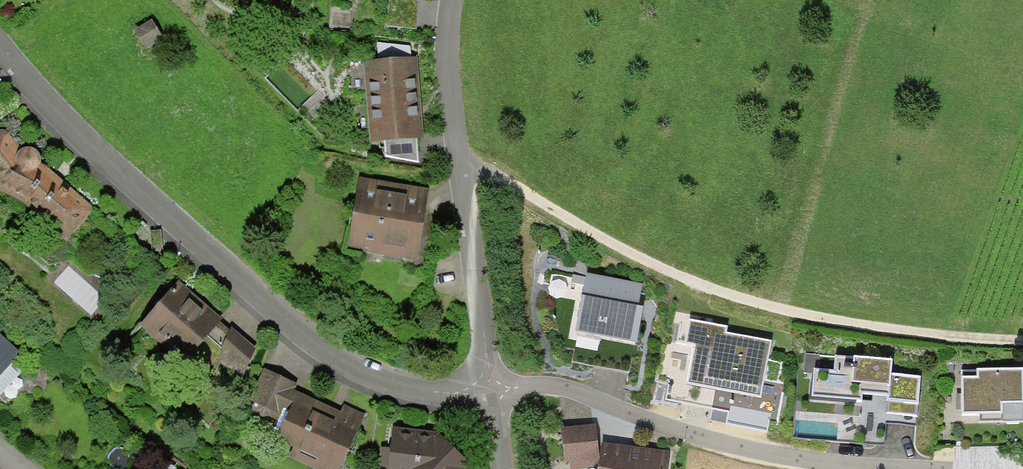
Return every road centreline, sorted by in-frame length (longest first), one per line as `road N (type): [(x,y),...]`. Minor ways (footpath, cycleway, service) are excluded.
road 1 (residential): [(0,49),(307,336),(390,383),(456,394),(491,389)]
road 2 (track): [(463,173),(487,171),(671,277),(729,299),(885,331),(1022,341)]
road 3 (residential): [(491,389),(580,390),(741,449),(931,468)]
road 4 (residential): [(491,389),(463,173),(449,29),(454,0)]

